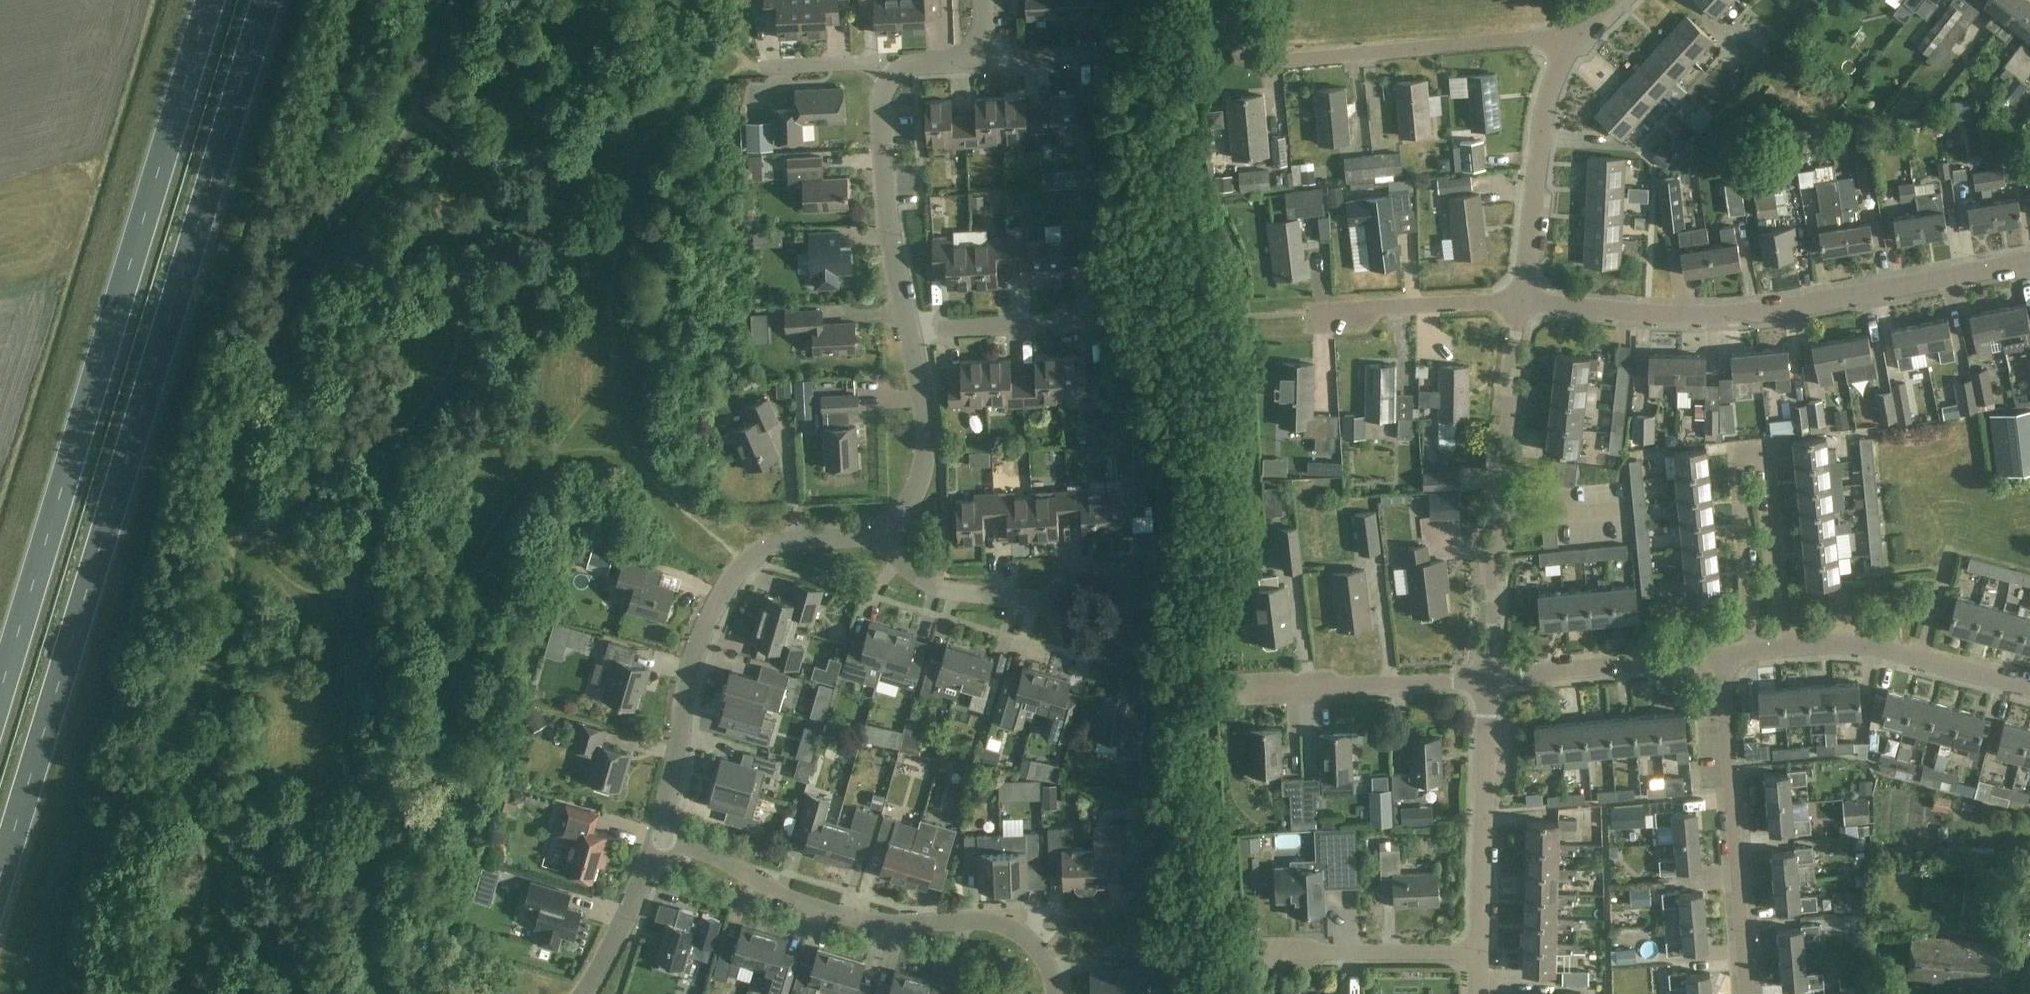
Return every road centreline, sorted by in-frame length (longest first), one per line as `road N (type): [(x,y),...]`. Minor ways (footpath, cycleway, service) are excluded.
road 1 (trunk): [(0,883),(268,0)]
road 2 (trunk): [(211,0),(0,696)]
road 3 (residential): [(1521,303),(1662,316),(1750,314),(2029,262)]
road 4 (residential): [(661,838),(683,693),(731,576),(765,549),(806,539),(884,544)]
road 5 (residential): [(1787,649),(1769,451),(1750,445),(1735,455),(1753,653)]
road 6 (residential): [(1033,941),(983,925),(842,918),(661,838)]
road 7 (residential): [(1570,44),(1547,39),(1281,62),(1255,56),(1238,40),(1233,0)]
road 8 (residential): [(1488,679),(1521,303)]
road 9 (residential): [(1748,993),(1722,656)]
road 10 (residential): [(1479,950),(1488,679)]
road 11 (residential): [(1521,303),(1541,129),(1570,44)]
road 12 (residential): [(910,334),(886,212),(887,78)]
road 13 (residential): [(1235,693),(1488,679)]
road 14 (residential): [(1787,649),(1860,649),(2029,690)]
road 15 (residential): [(1488,679),(1722,656)]
road 16 (residential): [(1252,955),(1479,950)]
road 17 (residential): [(884,544),(926,466),(910,334)]
road 18 (residential): [(1052,603),(1057,626),(1075,642),(1100,645),(1120,633),(1130,610),(1125,586),(1107,570),(1082,568),(1061,580)]
road 19 (residential): [(1328,313),(1521,303)]
road 20 (residential): [(910,334),(1096,325)]
road 21 (residential): [(884,544),(934,586),(1052,603)]
road 22 (residential): [(584,993),(614,949),(661,838)]
road 23 (residential): [(760,68),(872,65),(887,78)]

